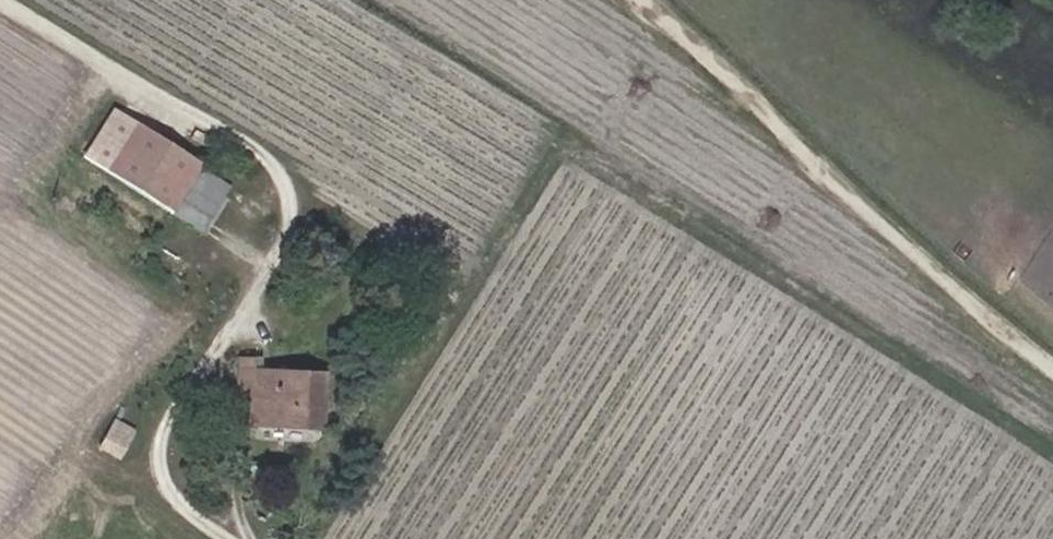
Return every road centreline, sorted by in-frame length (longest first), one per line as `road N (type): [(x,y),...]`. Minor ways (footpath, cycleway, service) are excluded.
road 1 (track): [(233,538),(184,511),(163,469),(285,232),(293,178),(0,3)]
road 2 (track): [(647,0),(1052,361)]

